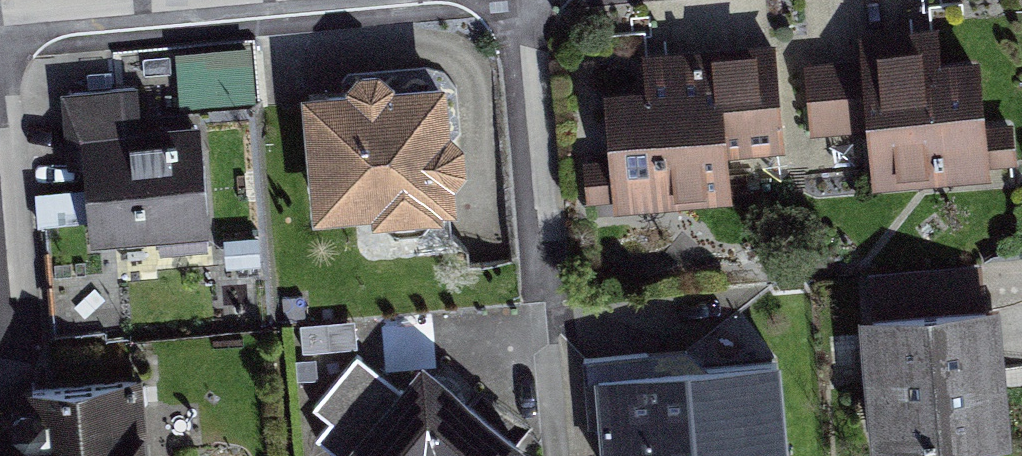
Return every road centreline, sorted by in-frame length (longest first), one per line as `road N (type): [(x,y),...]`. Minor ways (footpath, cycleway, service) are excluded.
road 1 (residential): [(0,23),(227,0)]

